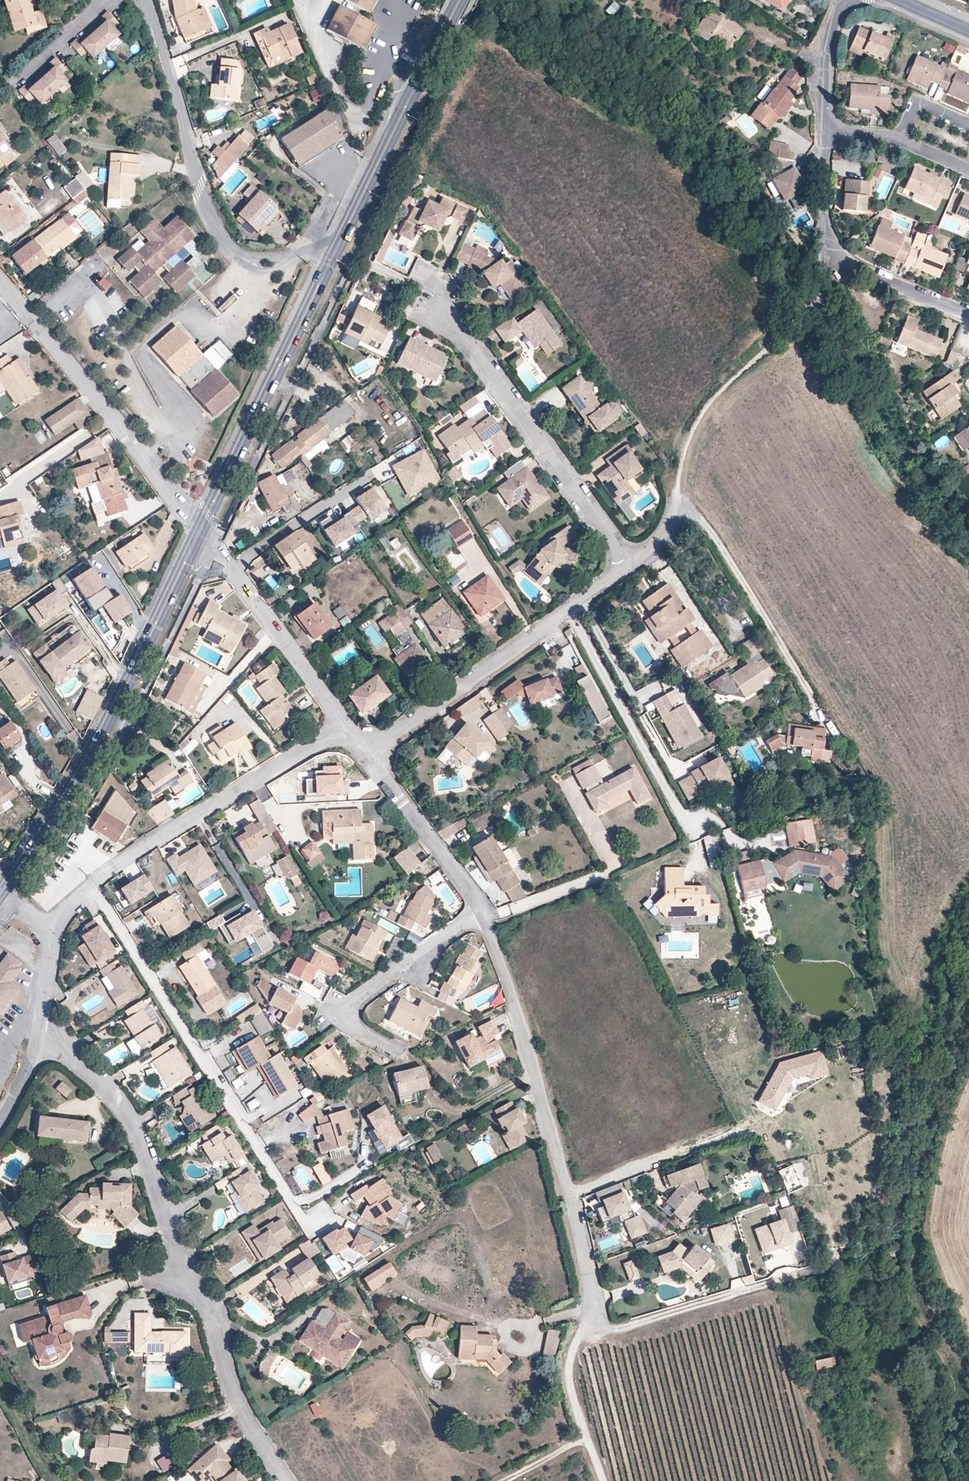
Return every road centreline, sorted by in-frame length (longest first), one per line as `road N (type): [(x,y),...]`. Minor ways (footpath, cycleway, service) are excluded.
road 1 (residential): [(285,1480),(243,1414),(129,1116),(39,1026)]
road 2 (residential): [(593,1326),(571,1193),(482,912)]
road 3 (secondary): [(199,530),(88,758),(4,890)]
road 4 (residential): [(87,888),(311,1230)]
road 5 (residential): [(438,298),(630,566)]
road 6 (residential): [(630,566),(366,758)]
road 7 (residential): [(0,282),(199,530)]
road 8 (secondary): [(336,251),(199,530)]
road 9 (residential): [(87,888),(343,728)]
road 10 (secondary): [(460,0),(336,251)]
road 11 (residential): [(822,131),(822,225),(833,252),(968,316)]
road 12 (track): [(569,611),(688,825),(707,823)]
road 13 (residential): [(225,247),(192,171),(143,0)]
road 14 (residential): [(343,728),(199,530)]
road 15 (residential): [(397,1053),(362,1034),(355,1005),(482,912)]
road 16 (track): [(507,1480),(585,1438),(569,1374),(577,1339),(593,1326)]
road 17 (residential): [(482,912),(366,758)]
road 18 (residential): [(848,0),(825,63),(822,131)]

